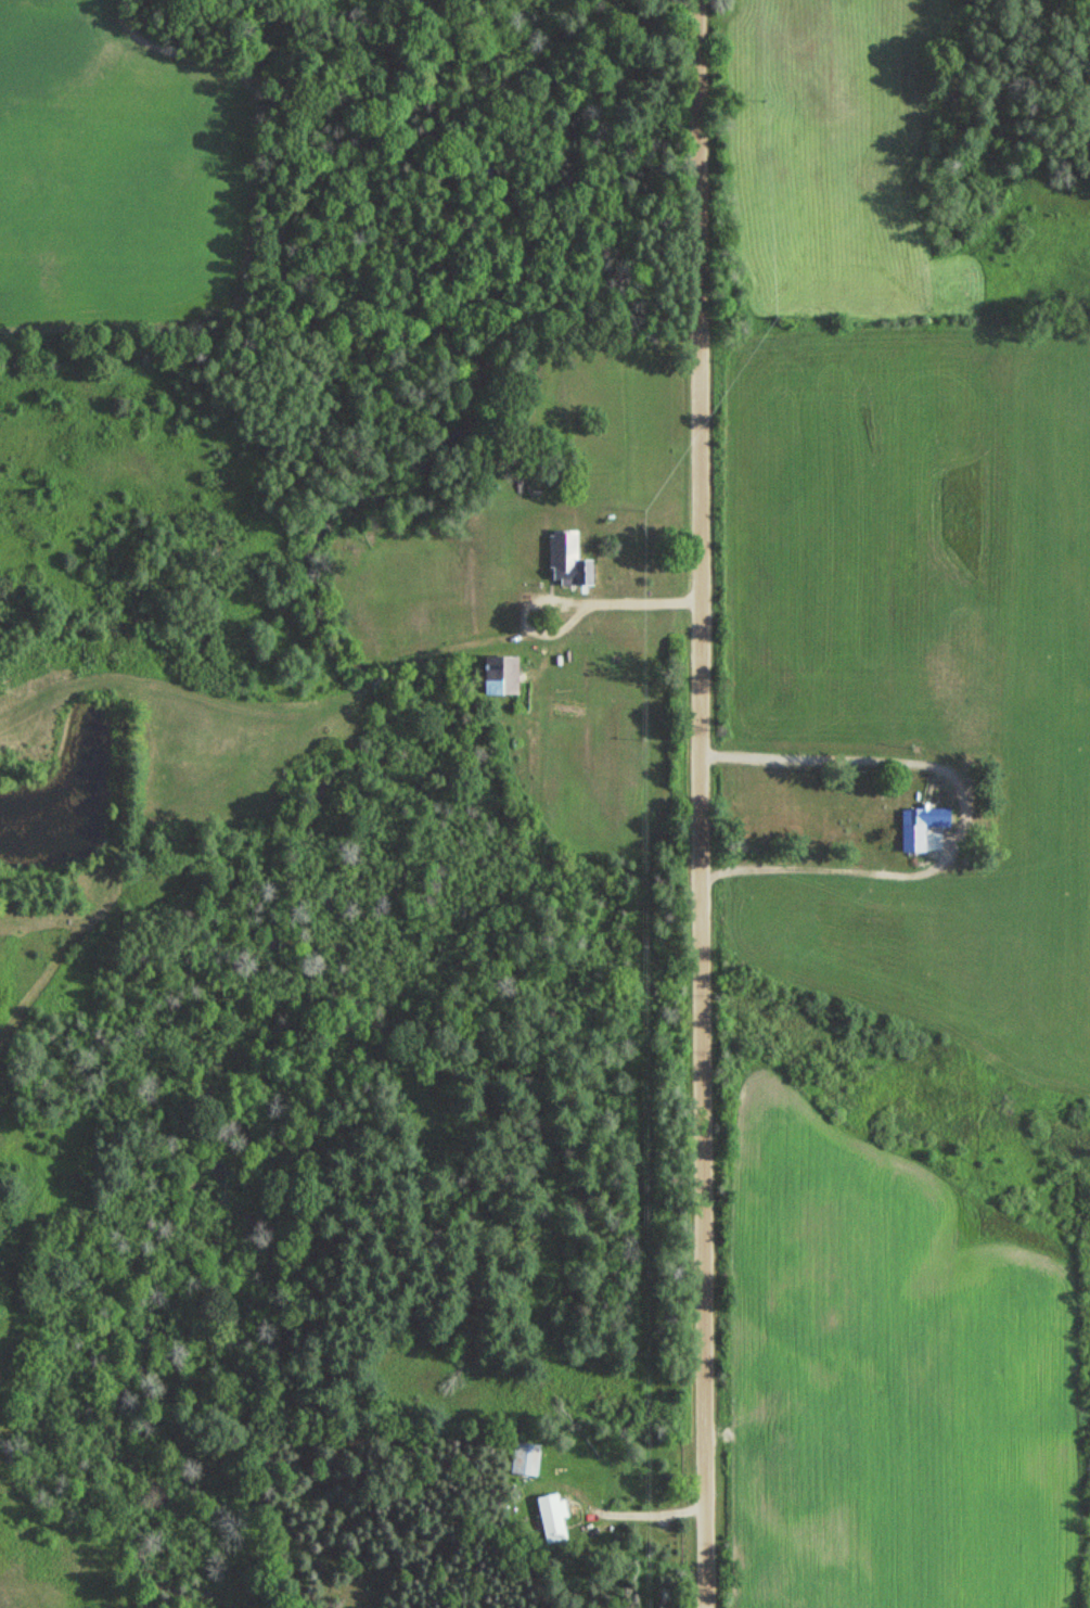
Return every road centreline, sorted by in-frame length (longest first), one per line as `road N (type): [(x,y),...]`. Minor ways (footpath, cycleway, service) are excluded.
road 1 (residential): [(695,1607),(703,0)]

